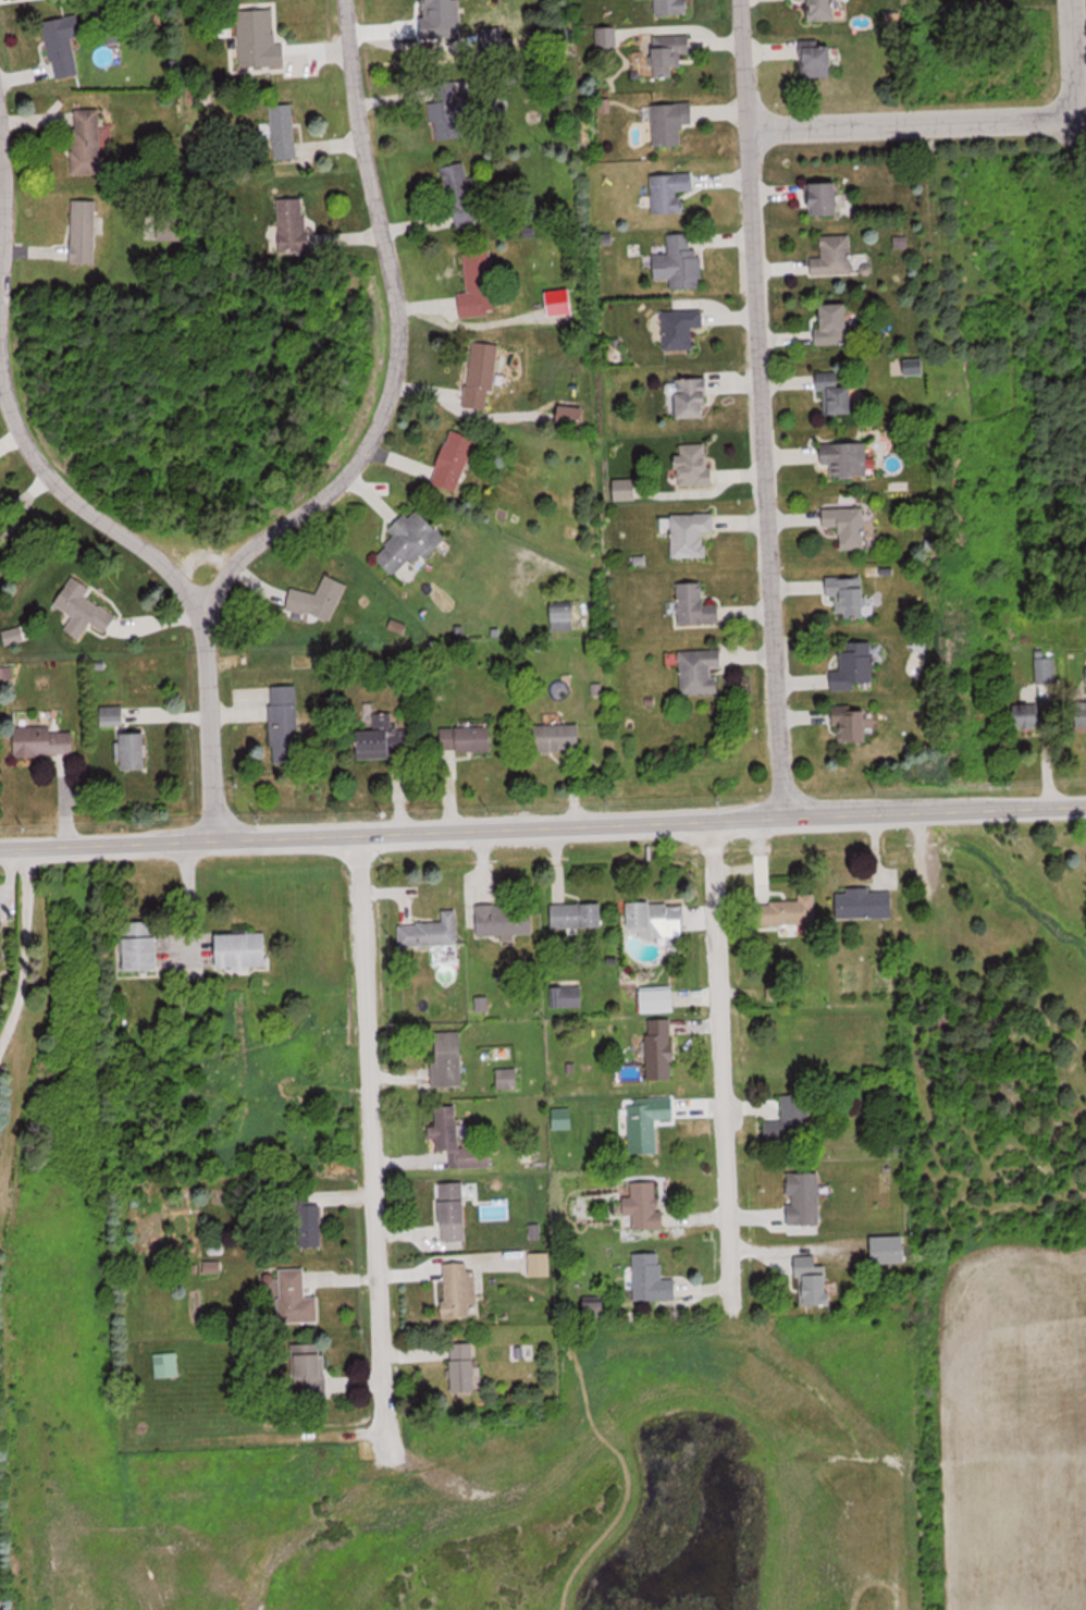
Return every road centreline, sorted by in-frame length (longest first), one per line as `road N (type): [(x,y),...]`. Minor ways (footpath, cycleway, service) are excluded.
road 1 (residential): [(0,845),(1085,802)]
road 2 (residential): [(782,814),(738,0)]
road 3 (residential): [(339,0),(353,127),(390,311),(386,373),(367,433),(338,474),(248,540),(198,605)]
road 4 (residential): [(353,831),(382,1406)]
road 5 (residential): [(211,837),(198,605),(29,455),(0,392)]
road 6 (residential): [(703,818),(724,1299)]
road 7 (residential): [(745,124),(1057,119),(1075,97),(1072,0)]
road 8 (residential): [(16,845),(22,1011),(0,1060)]
road 9 (residential): [(124,536),(248,540)]

